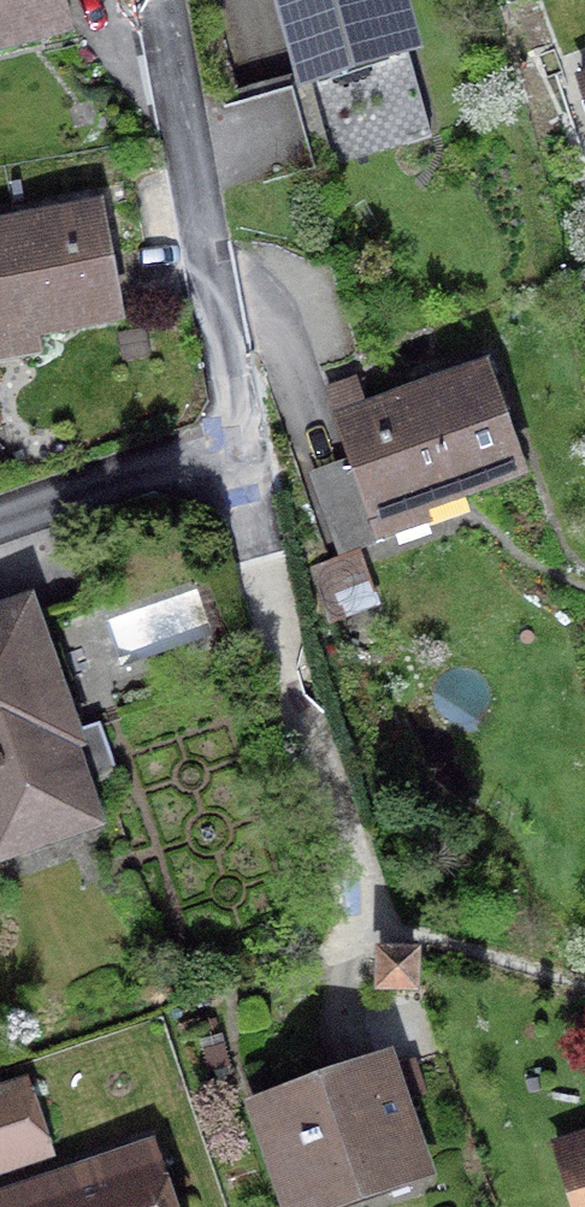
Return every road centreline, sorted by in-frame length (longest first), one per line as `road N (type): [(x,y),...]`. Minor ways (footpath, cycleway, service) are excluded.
road 1 (residential): [(0,509),(236,445),(158,0)]

